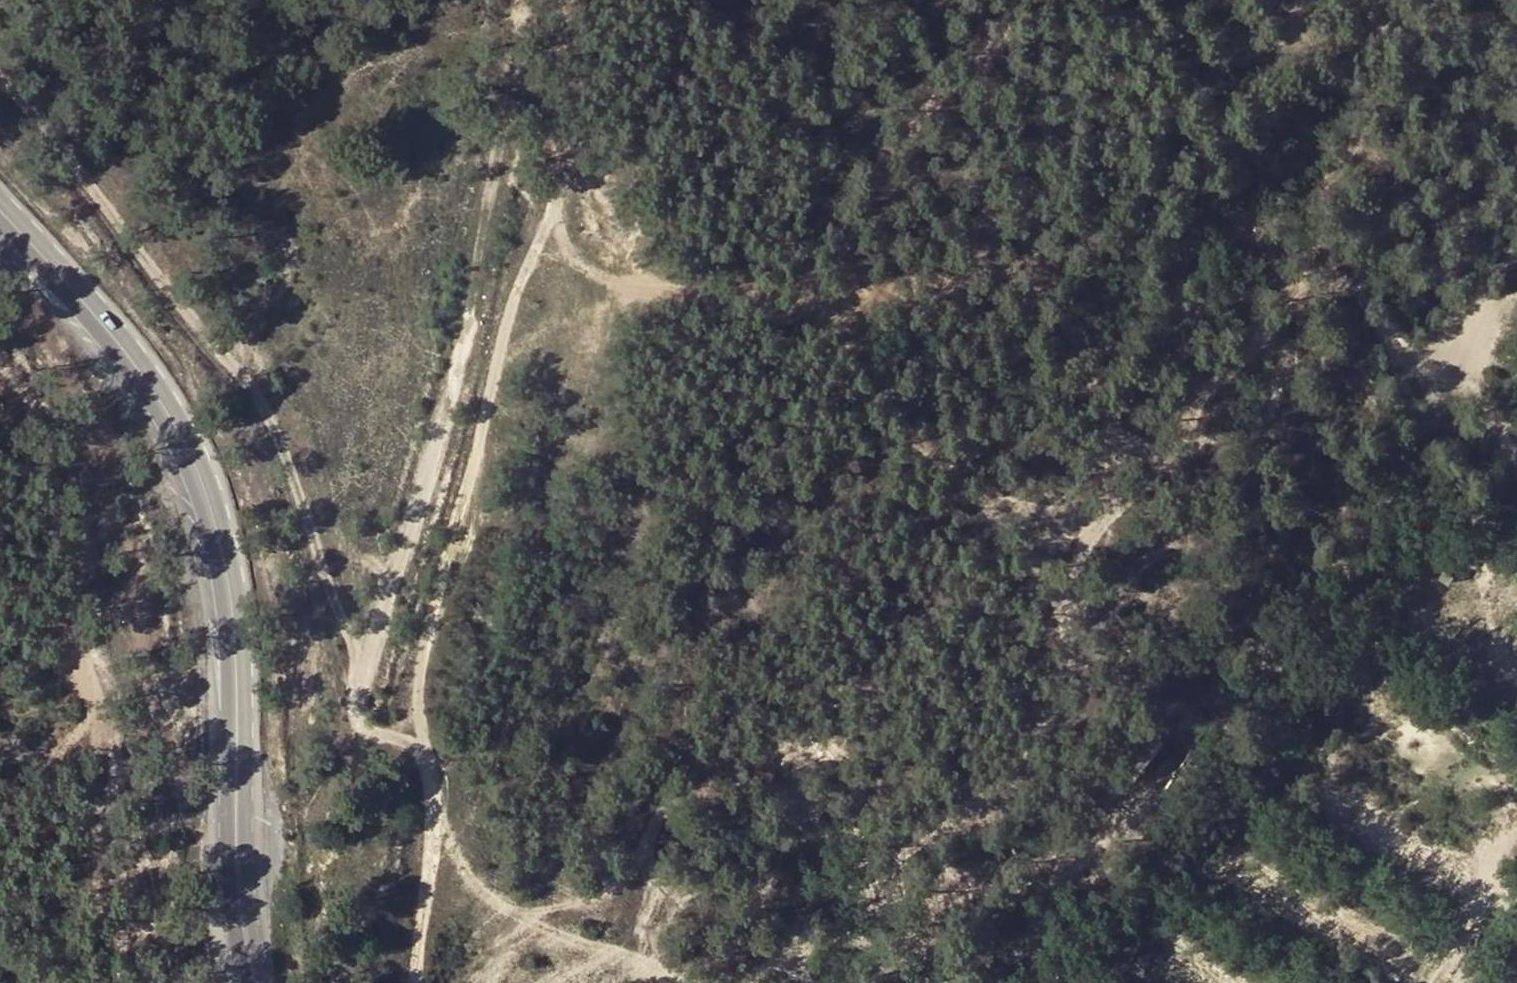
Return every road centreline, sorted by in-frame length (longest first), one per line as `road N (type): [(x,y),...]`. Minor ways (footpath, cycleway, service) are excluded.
road 1 (track): [(413,982),(434,839),(425,751),(363,731),(353,718),(362,677),(284,446),(237,375),(0,75)]
road 2 (track): [(534,251),(609,285),(823,302),(960,483),(1073,512),(1206,482),(1246,446),(1271,413),(1292,350),(1291,302)]
road 3 (primary): [(0,215),(105,318),(185,419),(231,549),(242,687),(237,857),(265,982)]
road 4 (track): [(425,751),(418,699),(436,604),(504,340),(556,211),(567,155),(559,112),(516,47)]
road 5 (track): [(523,0),(469,316),(362,677)]
road 6 (track): [(694,0),(793,253),(823,302),(843,279),(855,220),(885,163),(1006,37),(1014,0)]
road 7 (track): [(960,483),(1042,575),(1057,611),(1062,685),(1048,723),(1004,806),(907,854),(874,937),(810,946),(777,964)]
road 8 (track): [(156,982),(45,458),(0,352)]
road 9 (track): [(1119,505),(1285,306),(1318,285),(1358,289),(1402,357),(1423,361),(1457,352),(1496,309),(1516,300)]
road 10 (track): [(434,839),(476,887),(541,930),(664,982)]

